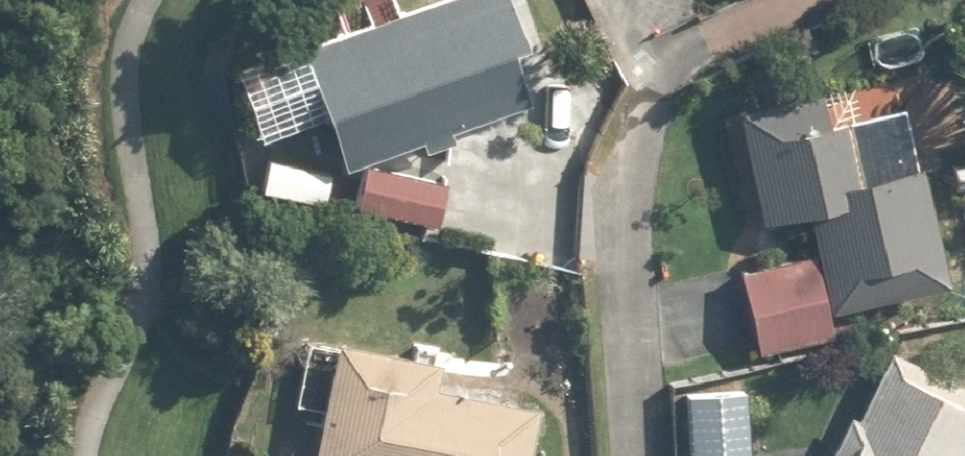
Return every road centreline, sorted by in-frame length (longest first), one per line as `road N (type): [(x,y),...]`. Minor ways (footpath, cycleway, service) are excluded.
road 1 (residential): [(638,455),(628,251),(631,155),(649,111)]

